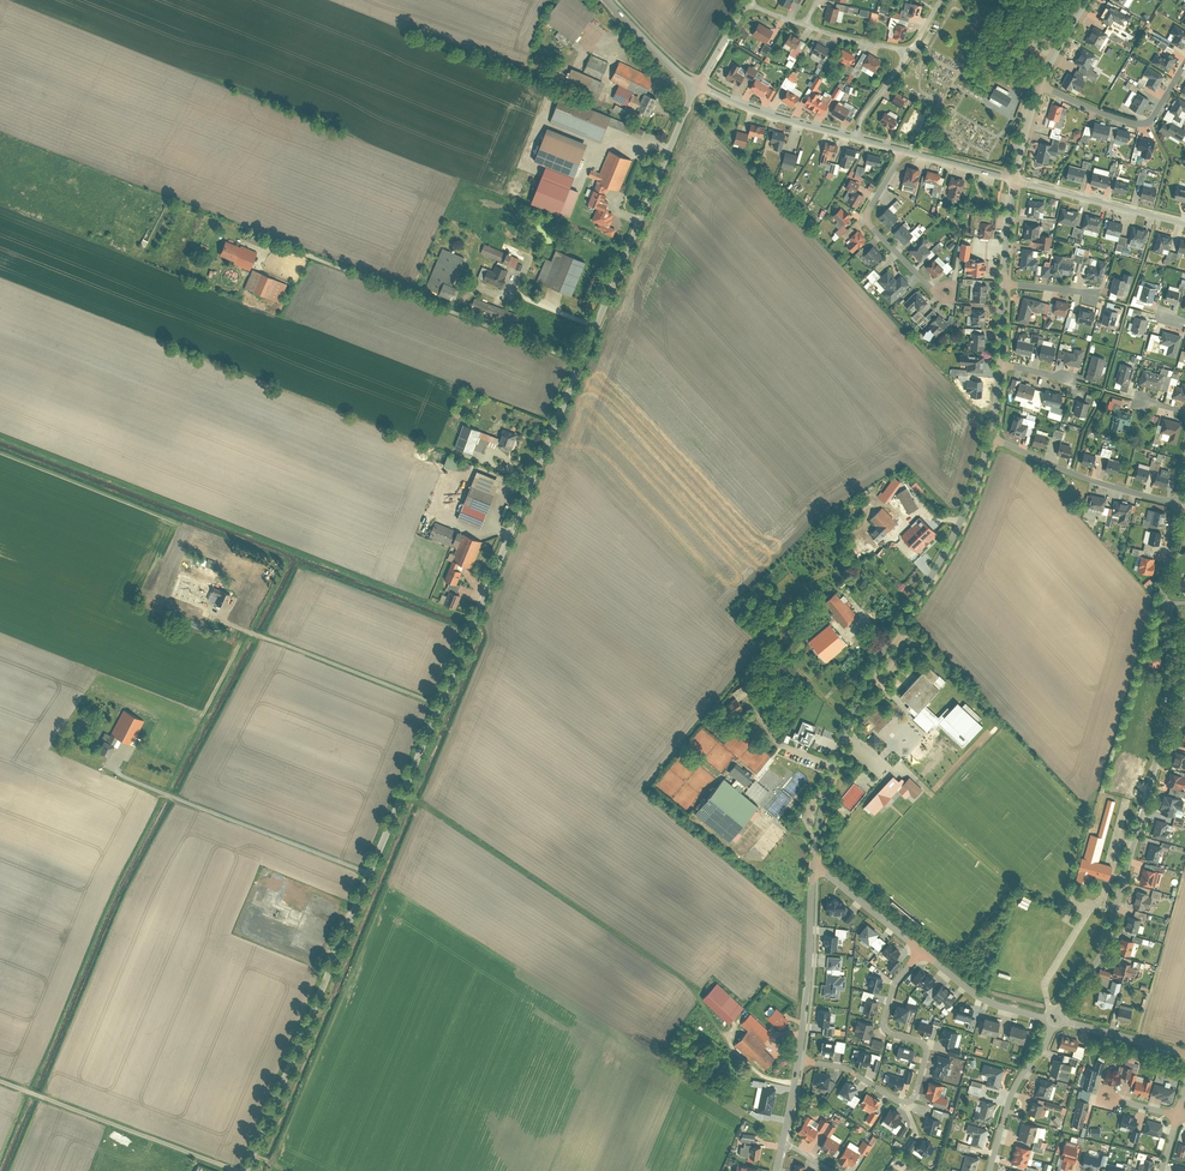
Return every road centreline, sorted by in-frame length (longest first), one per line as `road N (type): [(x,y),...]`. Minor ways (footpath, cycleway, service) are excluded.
road 1 (unclassified): [(239,1170),(693,83)]
road 2 (residential): [(1174,501),(1160,583),(1176,677),(1109,947),(1060,1010)]
road 3 (residential): [(987,436),(951,531),(842,720),(823,782),(815,865)]
road 4 (residential): [(923,950),(893,983),(883,1021),(889,1034),(926,1045),(911,1101),(898,1101),(844,1067),(798,1061)]
road 5 (residential): [(987,436),(1174,501)]
road 6 (residential): [(815,865),(798,1061)]
road 7 (residential): [(1034,81),(1137,120),(1184,51)]
road 8 (residential): [(898,146),(864,214),(941,298)]
road 9 (residential): [(1010,176),(1184,221)]
road 10 (residential): [(693,83),(850,134)]
road 11 (residential): [(1051,1027),(1008,1101),(989,1170)]
road 12 (unclassified): [(1045,1019),(977,996),(923,950)]
road 13 (unclassified): [(923,950),(815,865)]
road 14 (unclassified): [(1184,1053),(1064,1024)]
road 15 (unclassified): [(606,0),(693,83)]

